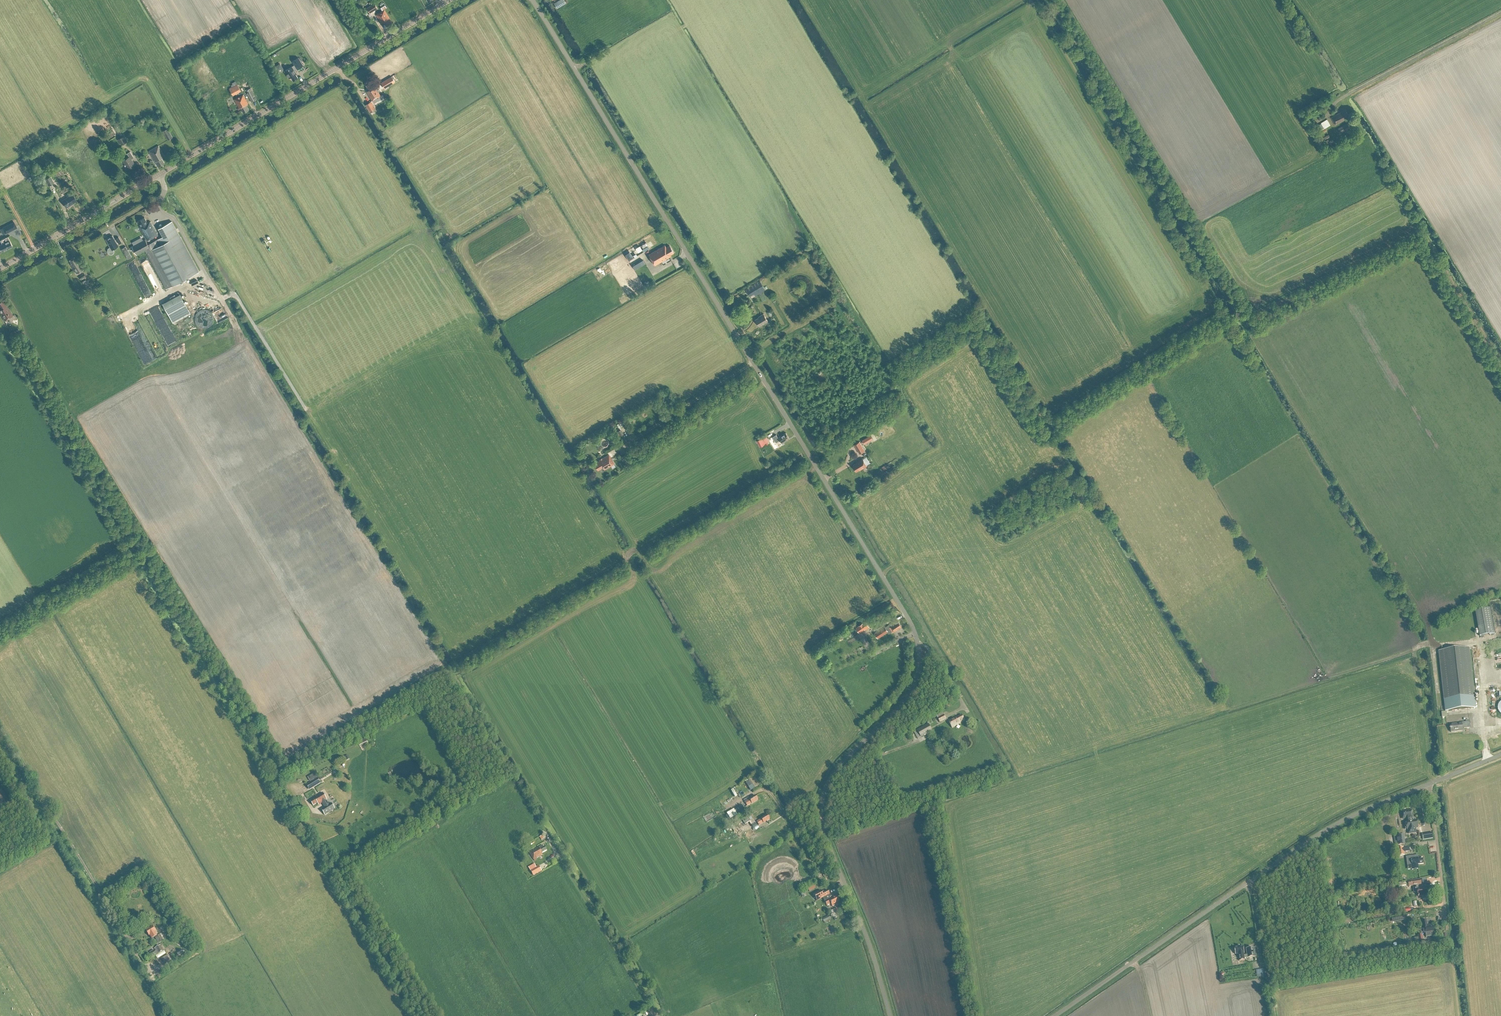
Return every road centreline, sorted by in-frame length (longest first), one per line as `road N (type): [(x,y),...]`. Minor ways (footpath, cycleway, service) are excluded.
road 1 (unclassified): [(891,1015),(821,813),(834,772),(914,686),(915,632),(533,0)]
road 2 (tertiary): [(0,267),(449,0)]
road 3 (unclassified): [(1056,1015),(1331,824),(1430,785)]
road 4 (track): [(1049,0),(1238,313)]
road 5 (track): [(276,775),(423,1015)]
road 6 (track): [(145,968),(0,728)]
road 7 (track): [(136,544),(276,775)]
road 8 (track): [(0,322),(136,544)]
road 9 (track): [(656,1015),(558,854)]
road 10 (track): [(754,363),(614,451)]
road 11 (unclassified): [(1430,785),(1448,931)]
road 12 (track): [(1251,880),(1276,1015)]

